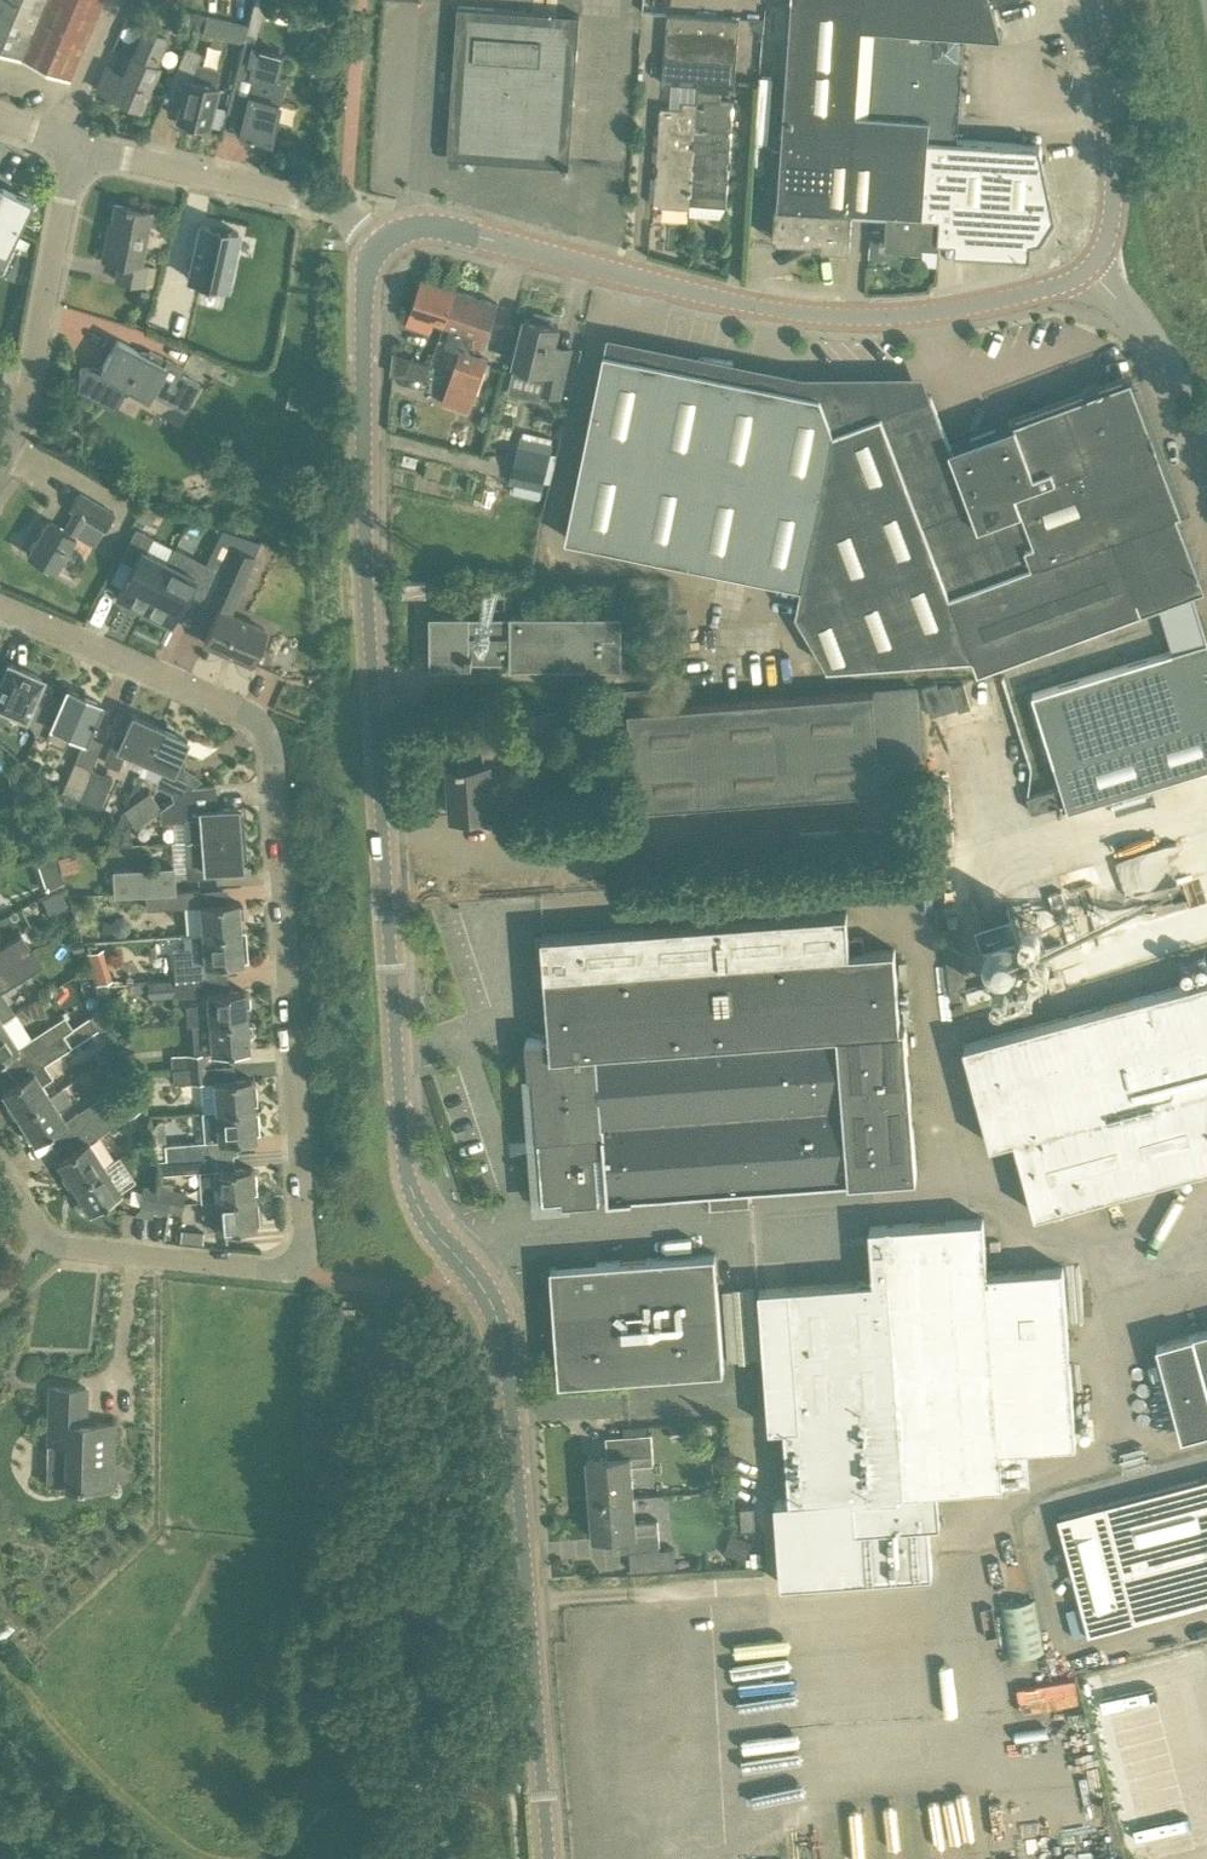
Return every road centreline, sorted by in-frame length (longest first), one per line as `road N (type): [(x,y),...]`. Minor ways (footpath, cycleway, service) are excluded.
road 1 (unclassified): [(550,1858),(501,1324),(408,1188),(399,1112),(366,543),(364,303),(383,246)]
road 2 (residential): [(298,1263),(306,1231),(274,765),(264,731),(242,712),(0,607)]
road 3 (unclassified): [(1091,267),(1010,300),(882,318),(741,304),(437,227),(404,231),(383,246)]
road 4 (residential): [(298,1263),(267,1269),(65,1249),(37,1230),(0,1171)]
road 5 (residential): [(0,469),(14,444),(76,149)]
road 6 (unclassified): [(383,246),(324,205),(76,149)]
road 7 (tertiary): [(1091,267),(1105,250),(1114,199),(1092,0)]
road 8 (tertiary): [(1206,452),(1136,321),(1091,267)]

